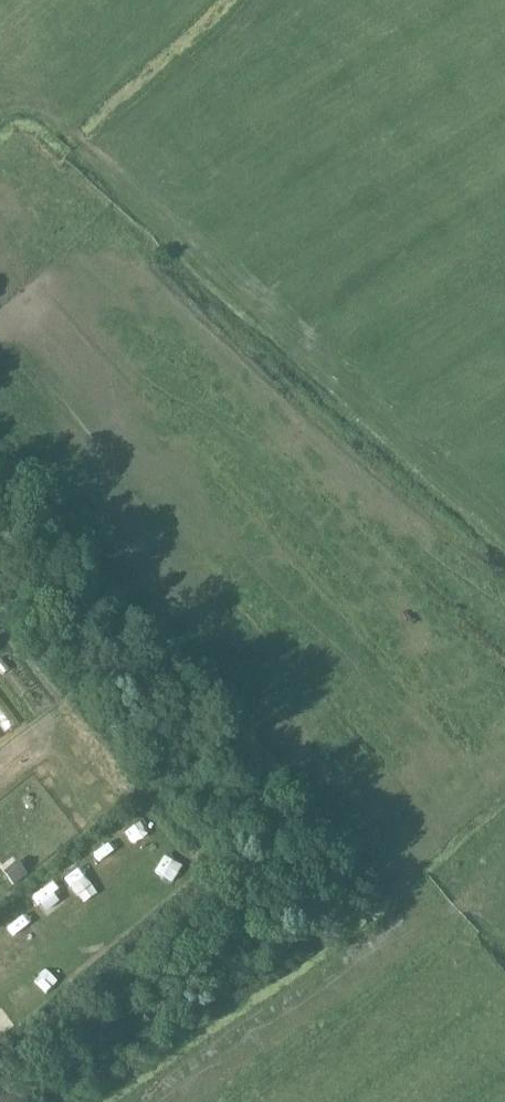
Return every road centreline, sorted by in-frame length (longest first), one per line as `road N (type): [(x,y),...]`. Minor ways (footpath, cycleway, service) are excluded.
road 1 (track): [(0,95),(52,118),(492,512)]
road 2 (track): [(166,1101),(457,910),(504,870)]
road 3 (track): [(0,245),(96,161)]

